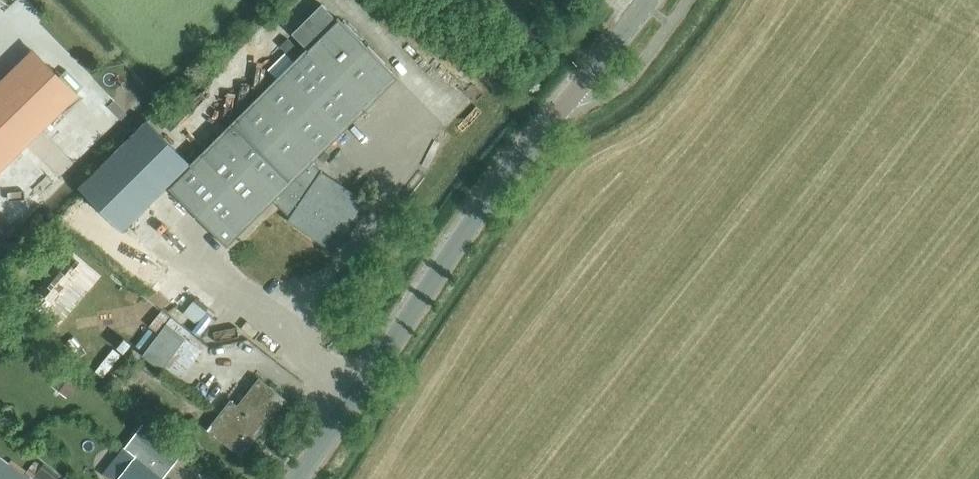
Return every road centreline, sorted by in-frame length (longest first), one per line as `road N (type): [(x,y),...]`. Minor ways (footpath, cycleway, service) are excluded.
road 1 (secondary): [(299,478),(485,203),(649,0)]

